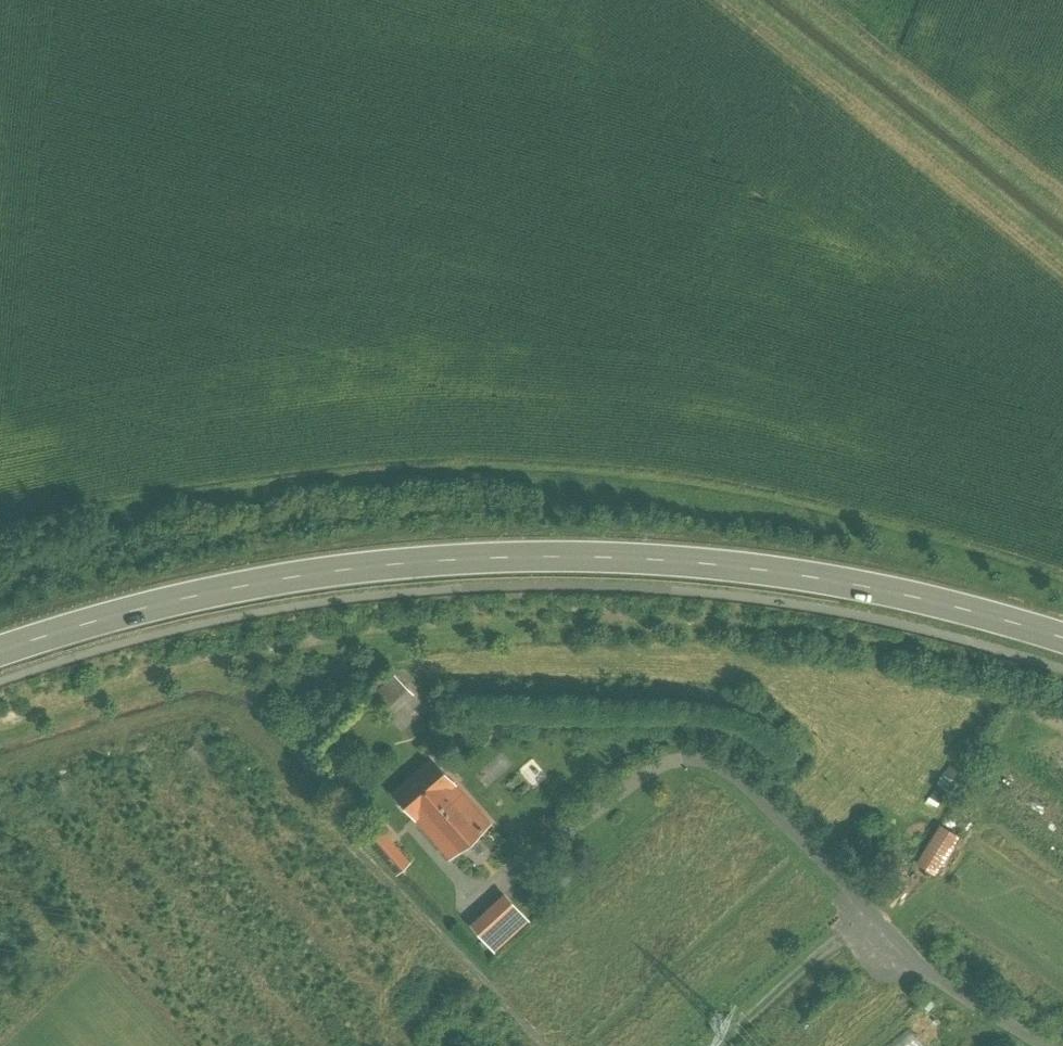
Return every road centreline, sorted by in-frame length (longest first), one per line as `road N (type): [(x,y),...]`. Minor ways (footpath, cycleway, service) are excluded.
road 1 (secondary): [(0,649),(236,582),(469,555),(588,553),(812,574),(1062,637)]

